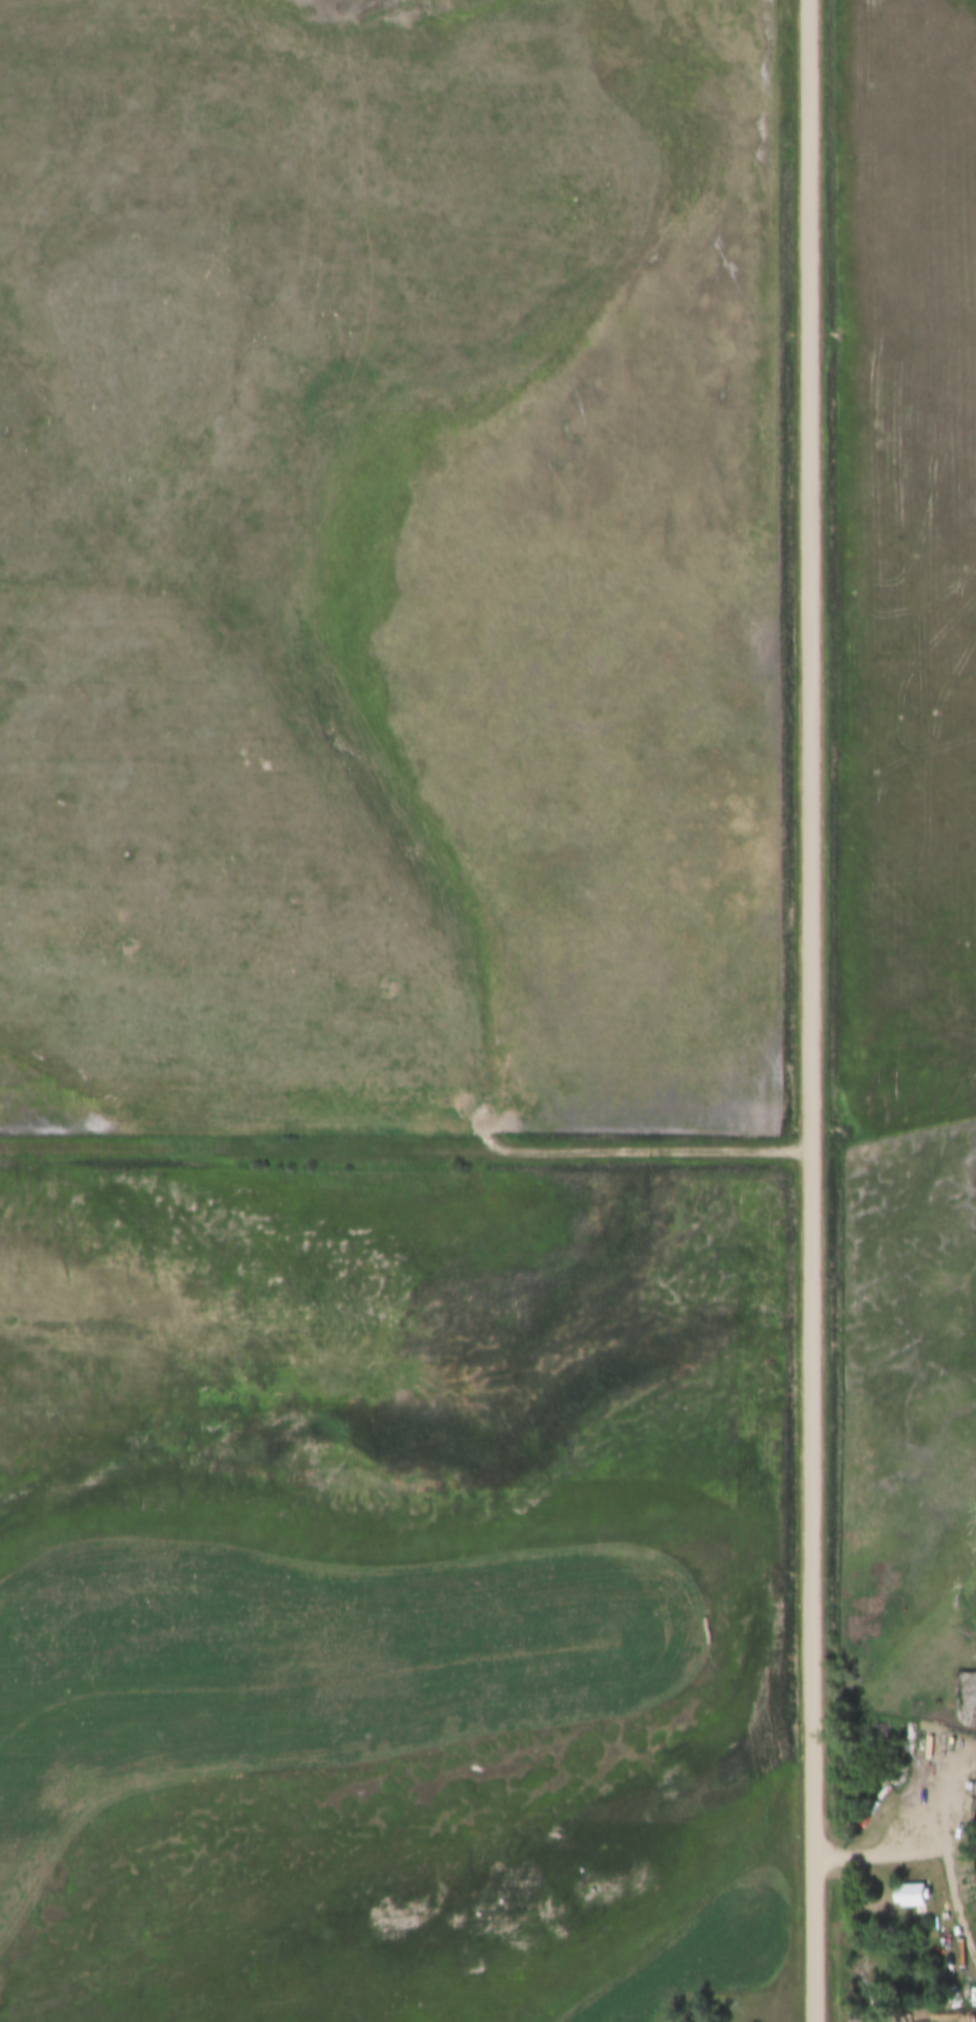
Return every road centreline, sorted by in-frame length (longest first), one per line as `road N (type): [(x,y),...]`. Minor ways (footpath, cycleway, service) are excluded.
road 1 (residential): [(808,0),(814,2021)]
road 2 (track): [(812,1148),(0,1142)]

